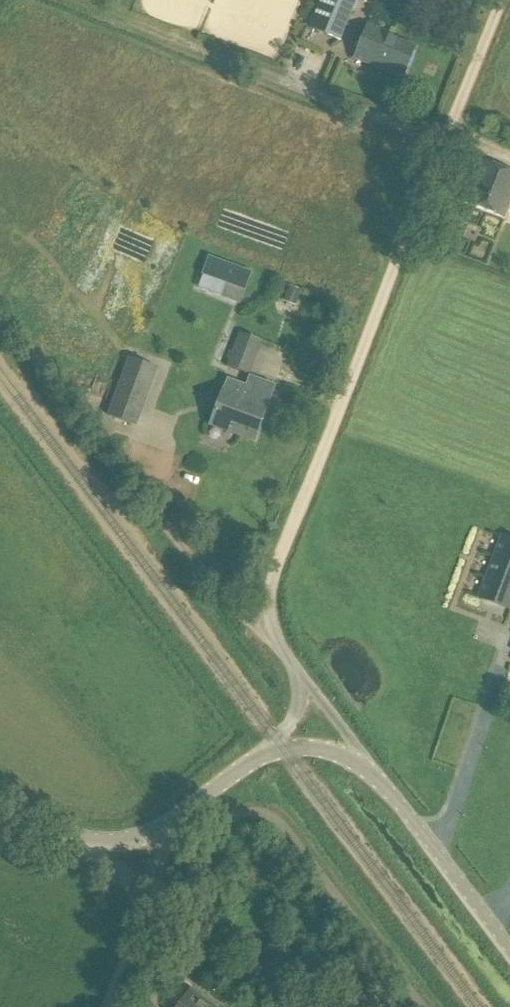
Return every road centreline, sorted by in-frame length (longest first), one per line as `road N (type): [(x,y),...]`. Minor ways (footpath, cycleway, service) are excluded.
road 1 (track): [(305,678),(276,622),(276,579),(503,0)]
road 2 (unclassified): [(509,946),(371,765)]
road 3 (unclassified): [(176,822),(144,911),(129,876),(73,836)]
road 4 (unclassified): [(371,765),(305,678),(302,714),(282,748)]
road 5 (unclassified): [(282,748),(176,822)]

